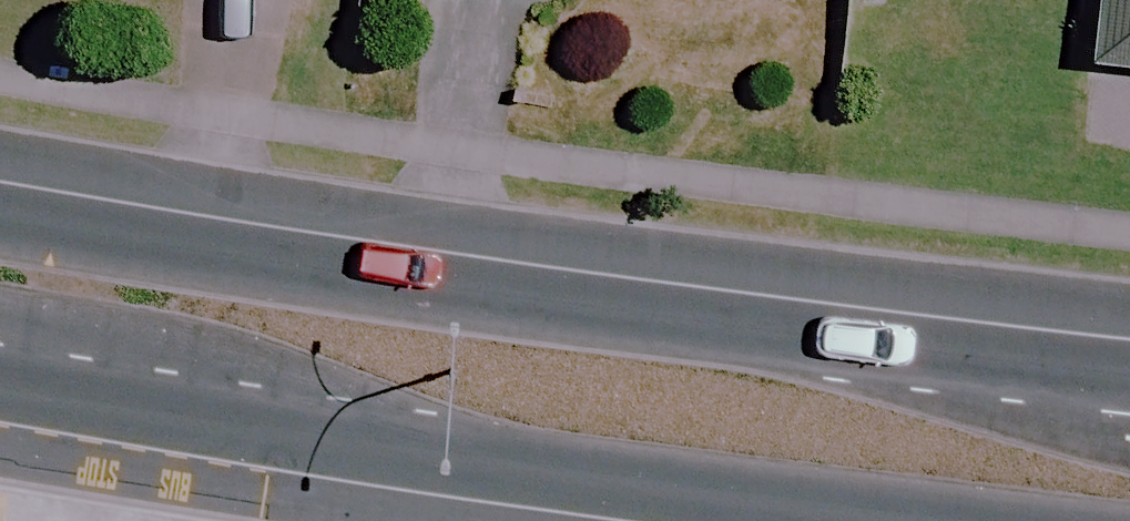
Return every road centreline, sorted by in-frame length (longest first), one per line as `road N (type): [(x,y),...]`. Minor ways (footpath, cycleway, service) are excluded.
road 1 (secondary): [(0,196),(1129,331)]
road 2 (secondary): [(932,520),(0,383)]

